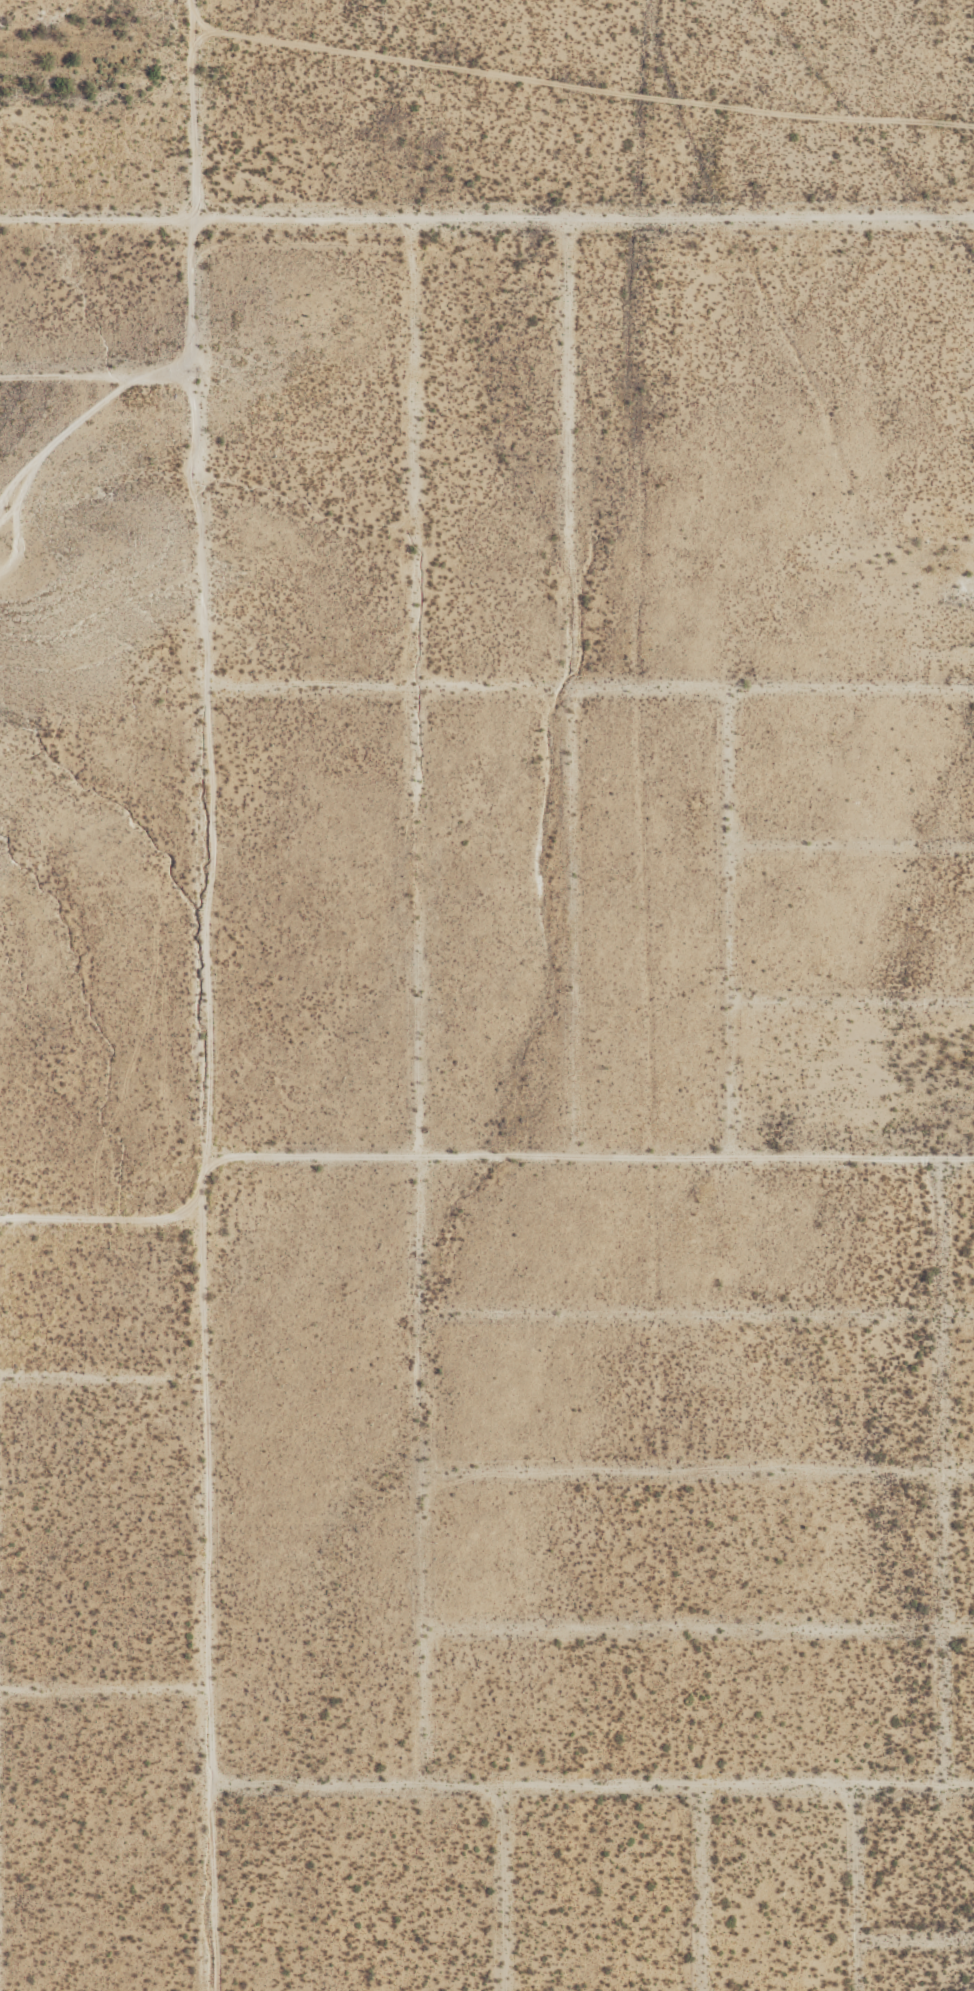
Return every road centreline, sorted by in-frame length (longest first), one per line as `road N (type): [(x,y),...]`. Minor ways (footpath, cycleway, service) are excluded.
road 1 (track): [(194,0),(212,1990)]
road 2 (track): [(427,1787),(413,219)]
road 3 (track): [(973,217),(0,217)]
road 4 (track): [(194,16),(208,32),(247,40),(609,96),(973,127)]
road 5 (track): [(202,704),(973,704)]
road 6 (track): [(973,1157),(210,1161)]
road 7 (track): [(210,1786),(973,1785)]
road 8 (track): [(973,595),(696,0)]
road 9 (track): [(945,1157),(948,1785)]
road 10 (track): [(421,1316),(973,1313)]
road 11 (track): [(973,1472),(423,1469)]
road 12 (track): [(425,1628),(973,1629)]
road 13 (track): [(569,704),(569,219)]
road 14 (track): [(580,1158),(569,704)]
road 15 (track): [(732,1157),(731,704)]
road 16 (track): [(731,1002),(973,1001)]
road 17 (track): [(731,846),(973,847)]
road 18 (track): [(0,1691),(208,1691)]
road 19 (track): [(0,1379),(205,1379)]
road 20 (track): [(855,1786),(859,1990)]
road 21 (track): [(508,1990),(505,1787)]
road 22 (track): [(0,1222),(203,1223)]
road 23 (track): [(706,1990),(706,1787)]
road 24 (track): [(12,510),(44,452),(146,372)]
road 25 (track): [(0,372),(195,372)]

